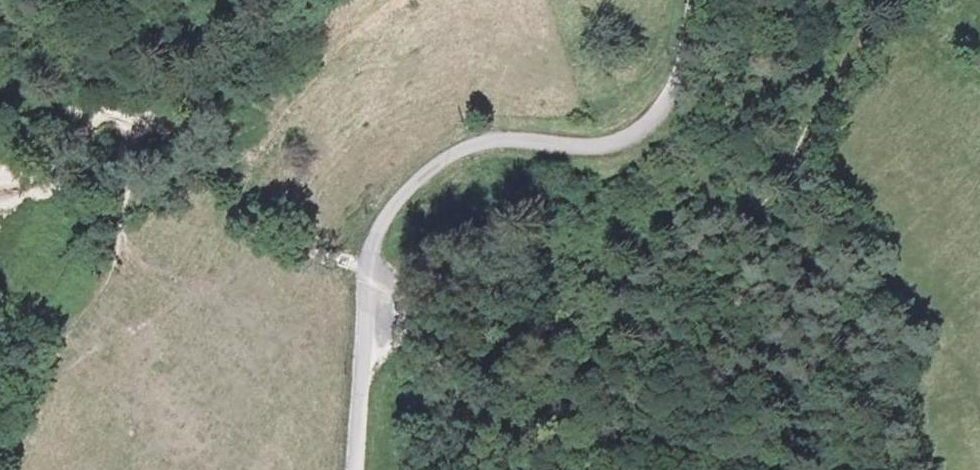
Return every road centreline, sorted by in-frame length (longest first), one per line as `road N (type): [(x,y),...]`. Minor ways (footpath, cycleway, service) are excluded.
road 1 (residential): [(684,0),(665,95),(642,129),(610,150),(474,143),(400,189),(375,228),(364,265),(355,469)]
road 2 (track): [(363,329),(459,273),(669,267),(767,198),(878,0)]

